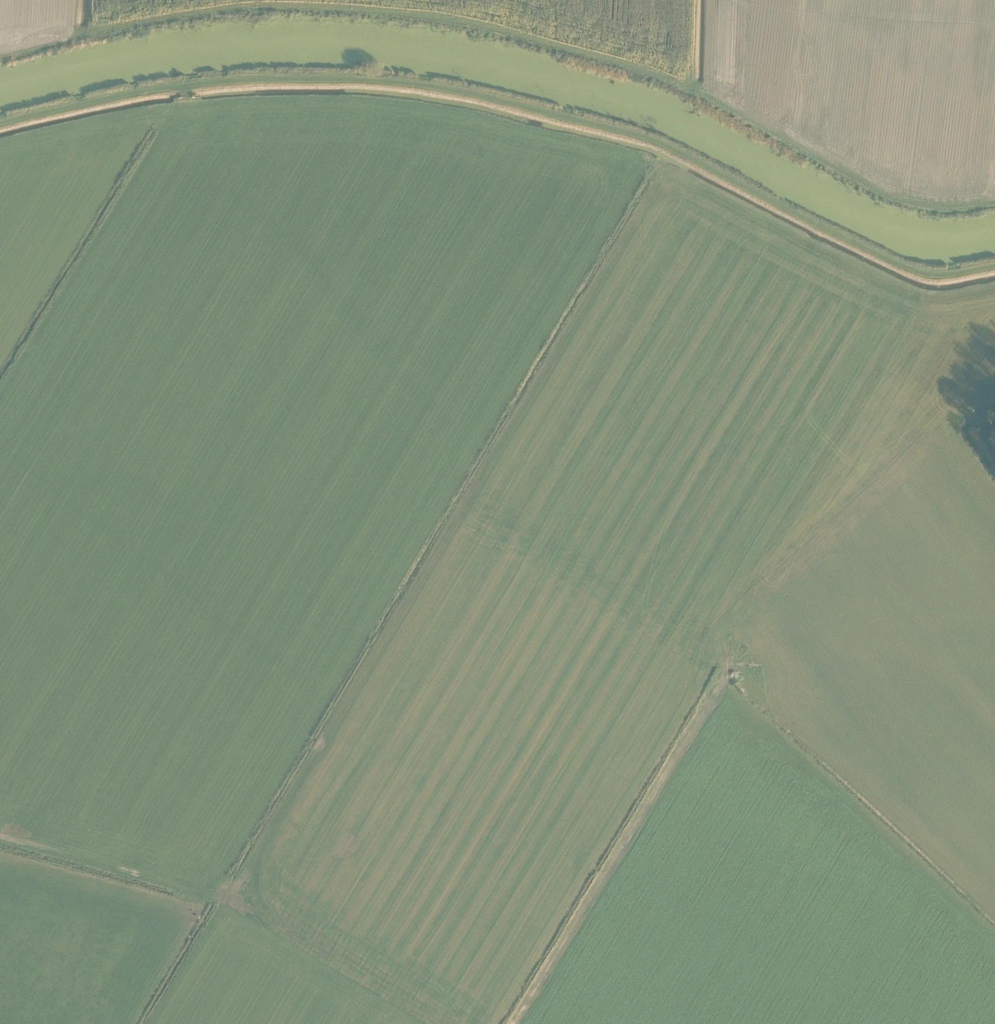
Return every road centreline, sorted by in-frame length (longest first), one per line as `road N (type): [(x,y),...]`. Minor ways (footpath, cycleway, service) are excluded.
road 1 (track): [(0,125),(203,84),(380,81),(646,139),(922,277),(994,271)]

